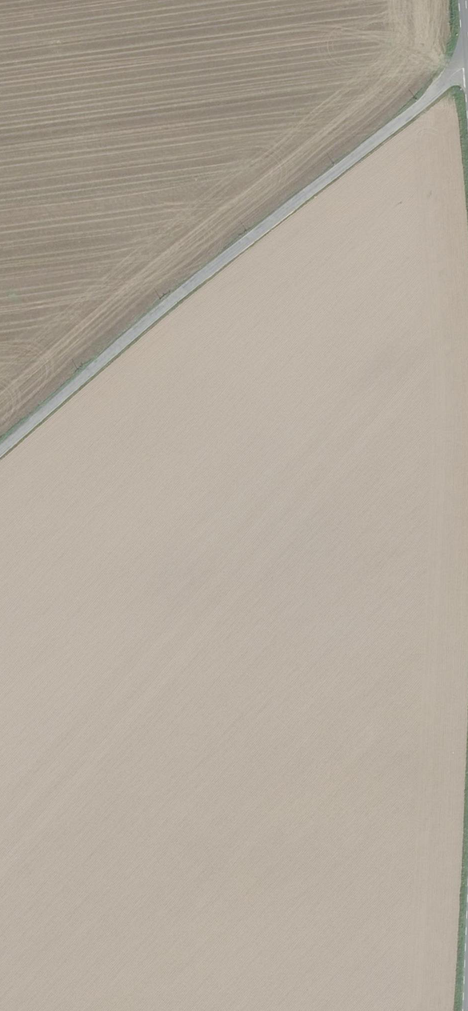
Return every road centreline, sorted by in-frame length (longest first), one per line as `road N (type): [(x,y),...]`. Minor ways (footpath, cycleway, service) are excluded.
road 1 (unclassified): [(0,440),(463,66)]

